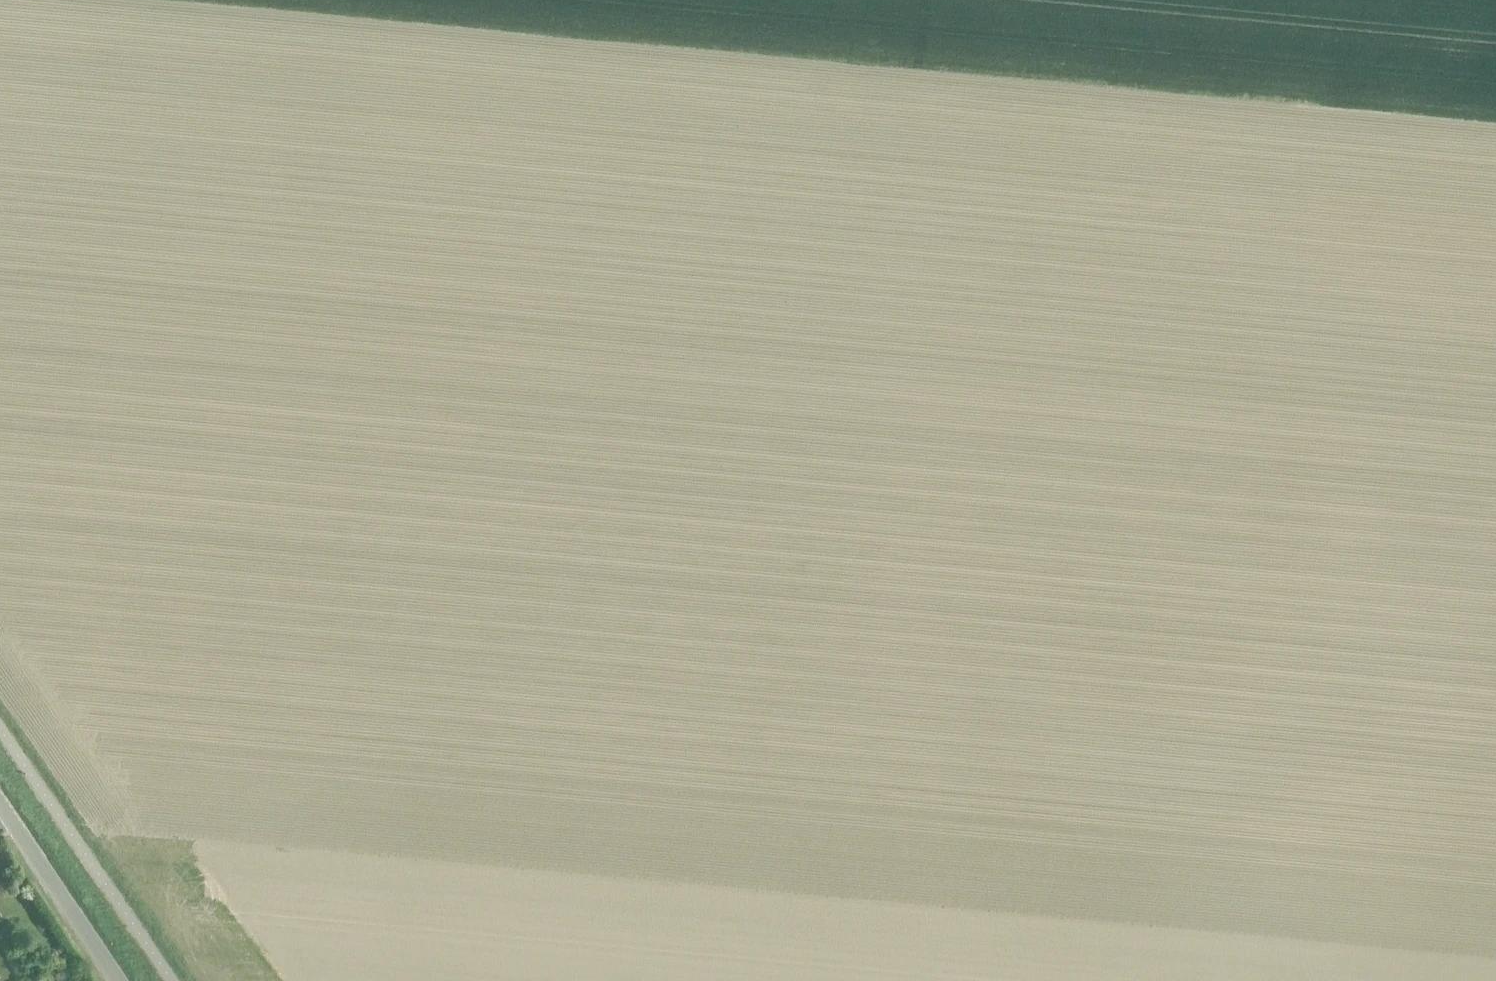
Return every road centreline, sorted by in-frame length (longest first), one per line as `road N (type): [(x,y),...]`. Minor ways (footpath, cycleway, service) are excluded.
road 1 (unclassified): [(119,980),(0,803)]

